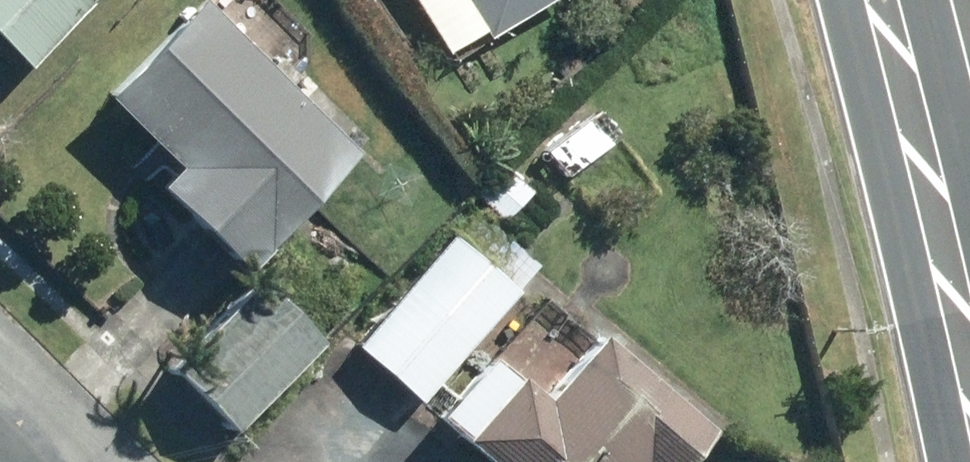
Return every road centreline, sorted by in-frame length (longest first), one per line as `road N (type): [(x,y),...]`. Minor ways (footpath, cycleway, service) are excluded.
road 1 (trunk): [(881,0),(969,373)]

